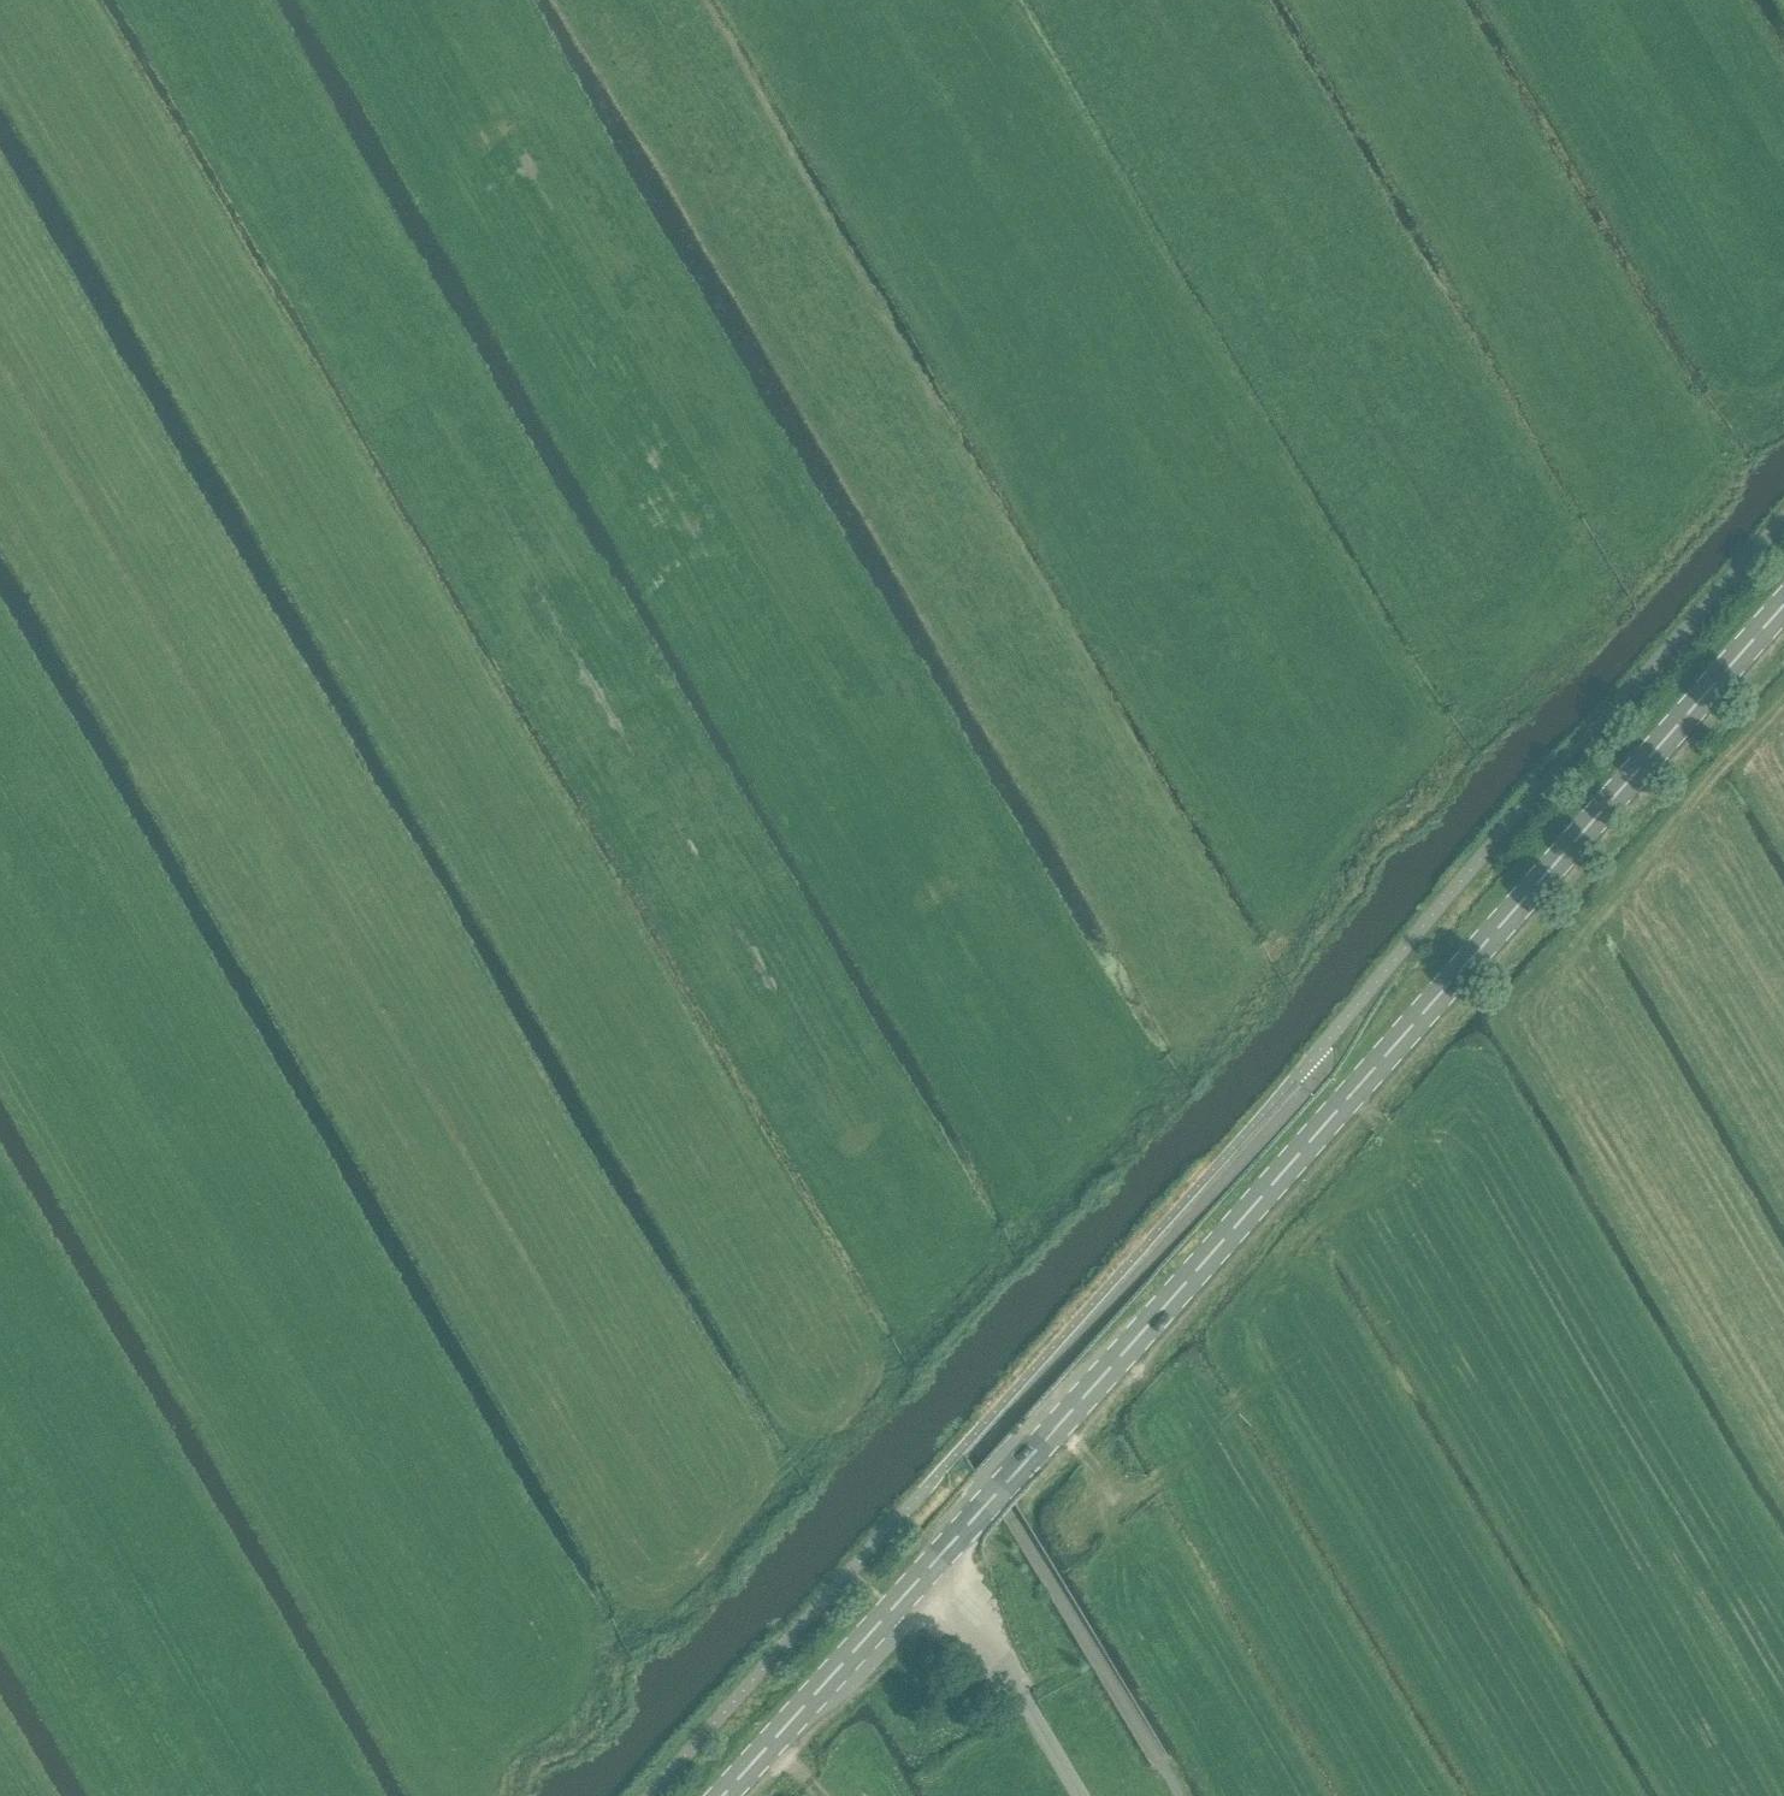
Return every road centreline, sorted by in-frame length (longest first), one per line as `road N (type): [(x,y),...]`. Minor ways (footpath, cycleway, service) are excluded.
road 1 (primary): [(724,1795),(1783,609)]

